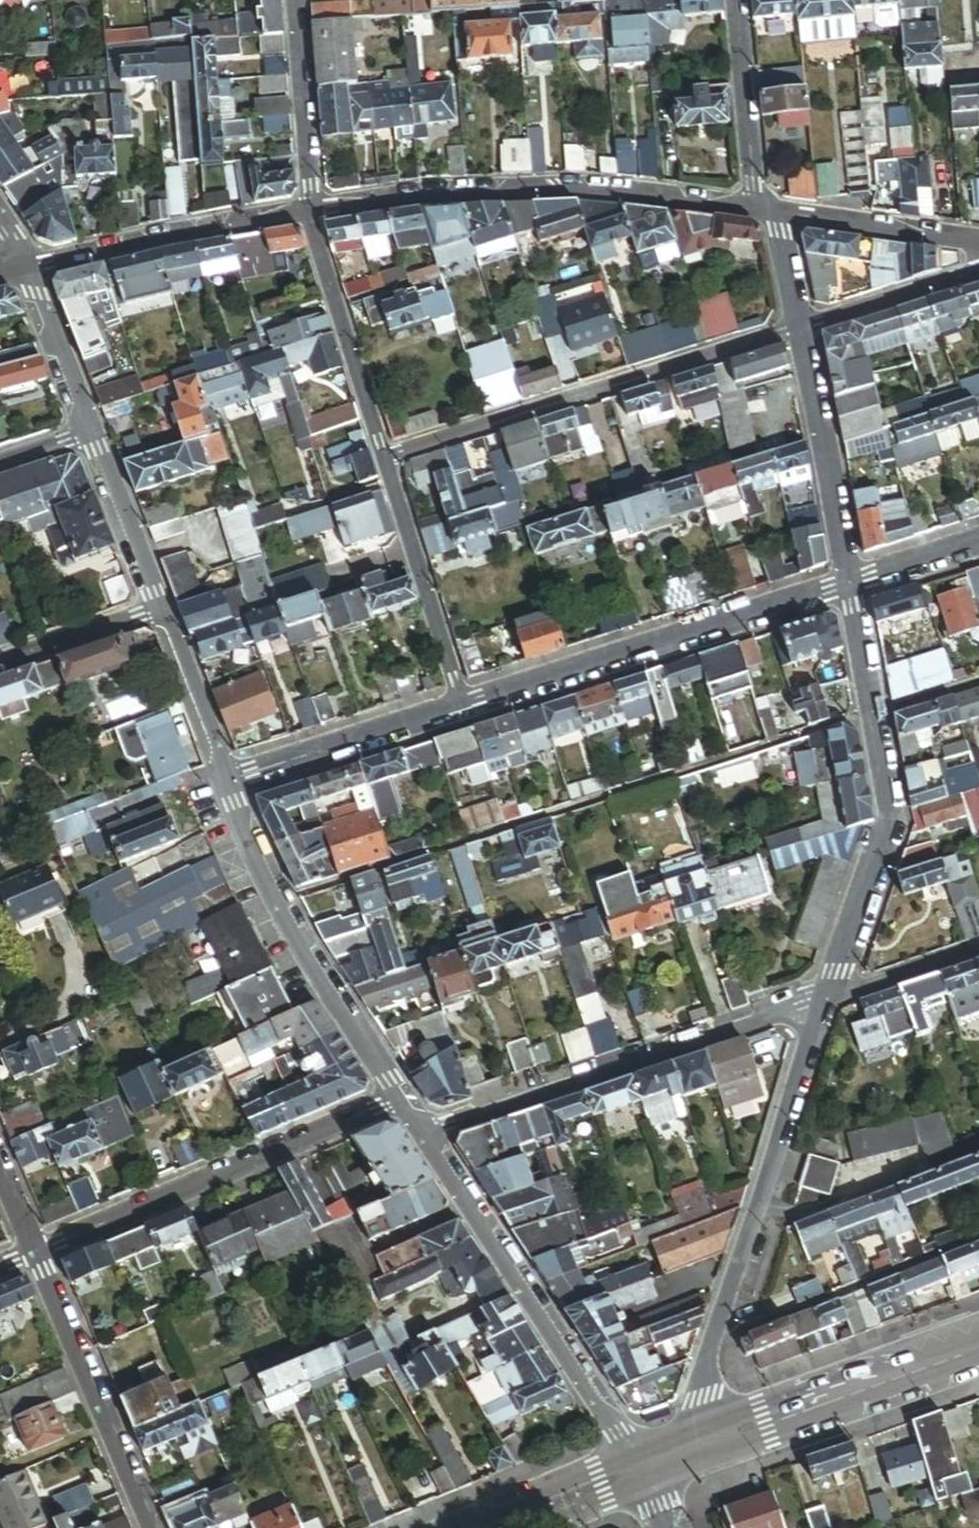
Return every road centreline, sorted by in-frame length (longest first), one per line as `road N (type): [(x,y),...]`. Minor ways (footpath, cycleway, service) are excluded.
road 1 (residential): [(822,997),(686,1444)]
road 2 (residential): [(310,212),(590,190),(772,212)]
road 3 (residential): [(386,459),(797,330)]
road 4 (residential): [(851,587),(890,817),(822,997)]
road 5 (residential): [(425,1132),(822,997)]
road 6 (residential): [(461,705),(851,587)]
road 7 (residential): [(400,1096),(34,1251)]
road 8 (residential): [(638,1466),(425,1132)]
road 9 (residential): [(400,1096),(273,901),(227,784)]
road 10 (tertiary): [(978,1339),(686,1444)]
road 11 (residential): [(34,1251),(151,1527)]
road 12 (residential): [(26,269),(310,212)]
road 13 (residential): [(797,330),(851,587)]
road 14 (residential): [(310,212),(386,459)]
road 15 (residential): [(386,459),(461,705)]
road 16 (residential): [(227,784),(461,705)]
road 17 (residential): [(741,0),(755,183),(772,212)]
road 18 (residential): [(310,212),(297,0)]
road 19 (residential): [(772,212),(978,242)]
road 20 (residential): [(159,608),(89,430)]
road 21 (residential): [(797,330),(978,271)]
road 22 (residential): [(227,784),(159,608)]
road 23 (residential): [(89,430),(26,269)]
road 24 (residential): [(0,662),(159,608)]
road 25 (residential): [(822,997),(978,946)]
road 26 (tertiary): [(638,1466),(492,1527)]
road 27 (residential): [(851,587),(978,546)]

